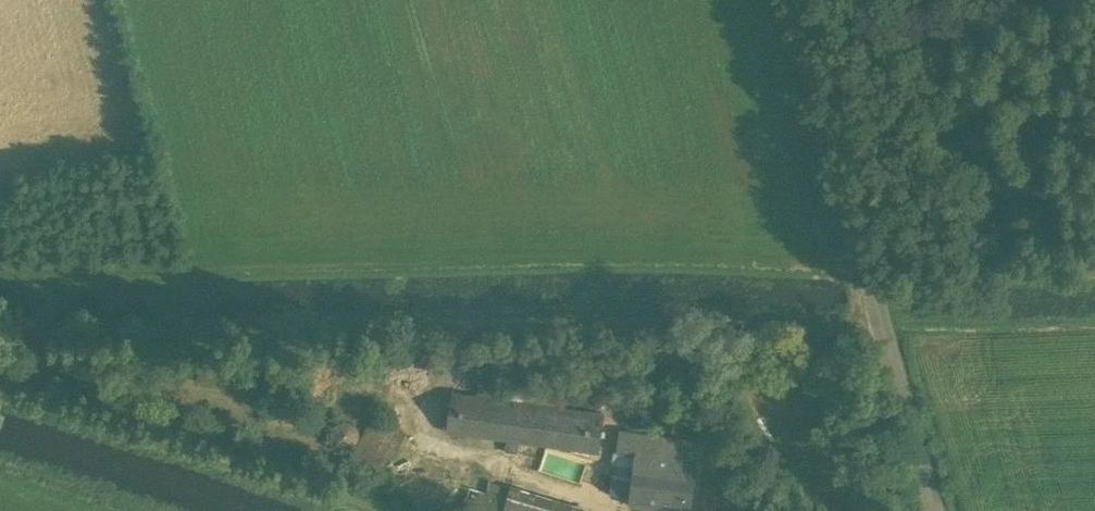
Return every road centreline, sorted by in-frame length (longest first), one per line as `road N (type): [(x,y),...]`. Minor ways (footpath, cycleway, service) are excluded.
road 1 (tertiary): [(937,510),(793,0)]

